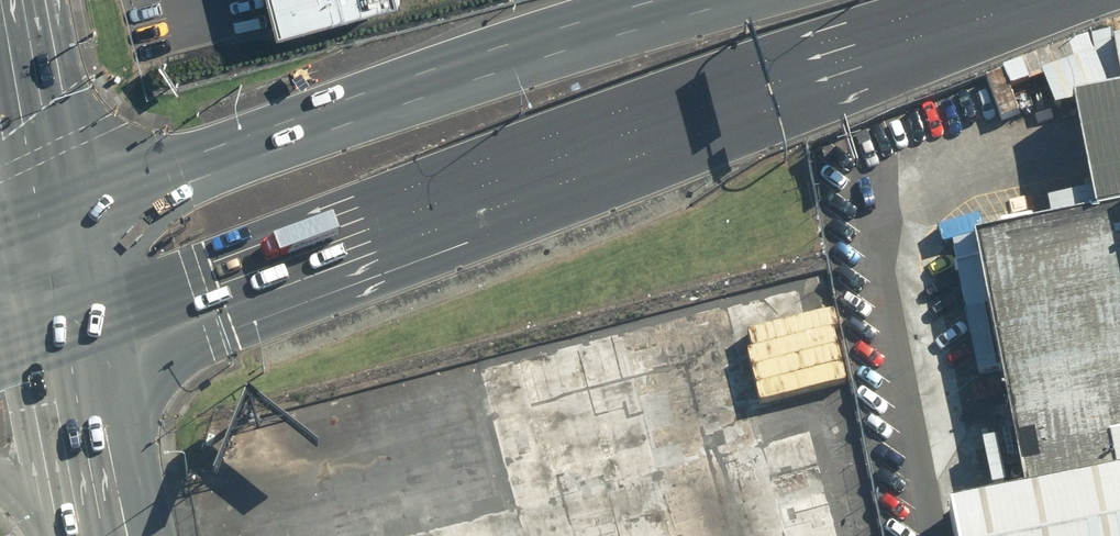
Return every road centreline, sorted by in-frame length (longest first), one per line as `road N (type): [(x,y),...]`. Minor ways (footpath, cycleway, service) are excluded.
road 1 (primary): [(1041,0),(83,325)]
road 2 (primary): [(65,212),(719,0)]
road 3 (secondary): [(20,0),(65,212)]
road 4 (secondary): [(83,325),(121,535)]

